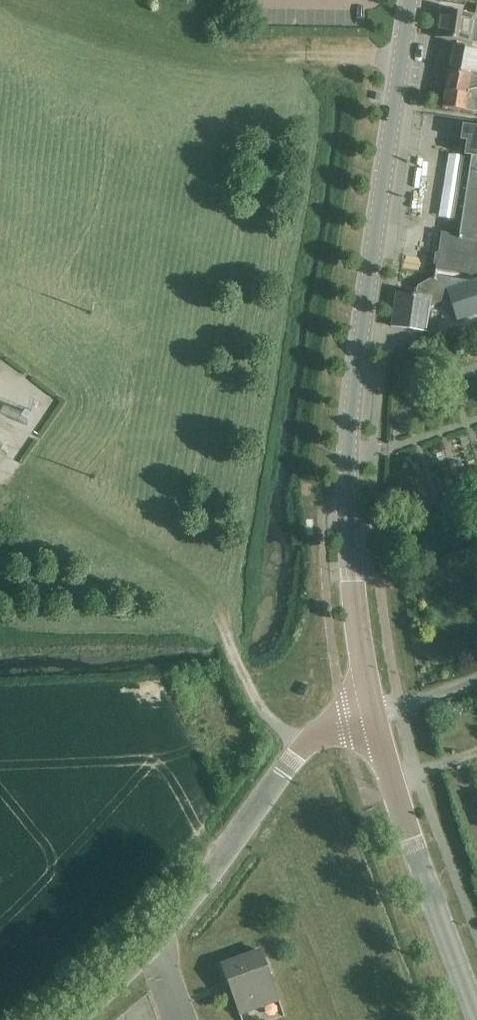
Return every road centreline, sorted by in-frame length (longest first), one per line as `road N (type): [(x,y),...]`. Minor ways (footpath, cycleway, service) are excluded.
road 1 (tertiary): [(372,711),(354,617),(346,496),(411,0)]
road 2 (unclassified): [(71,1019),(189,904),(280,775)]
road 3 (tertiary): [(476,1015),(372,711)]

